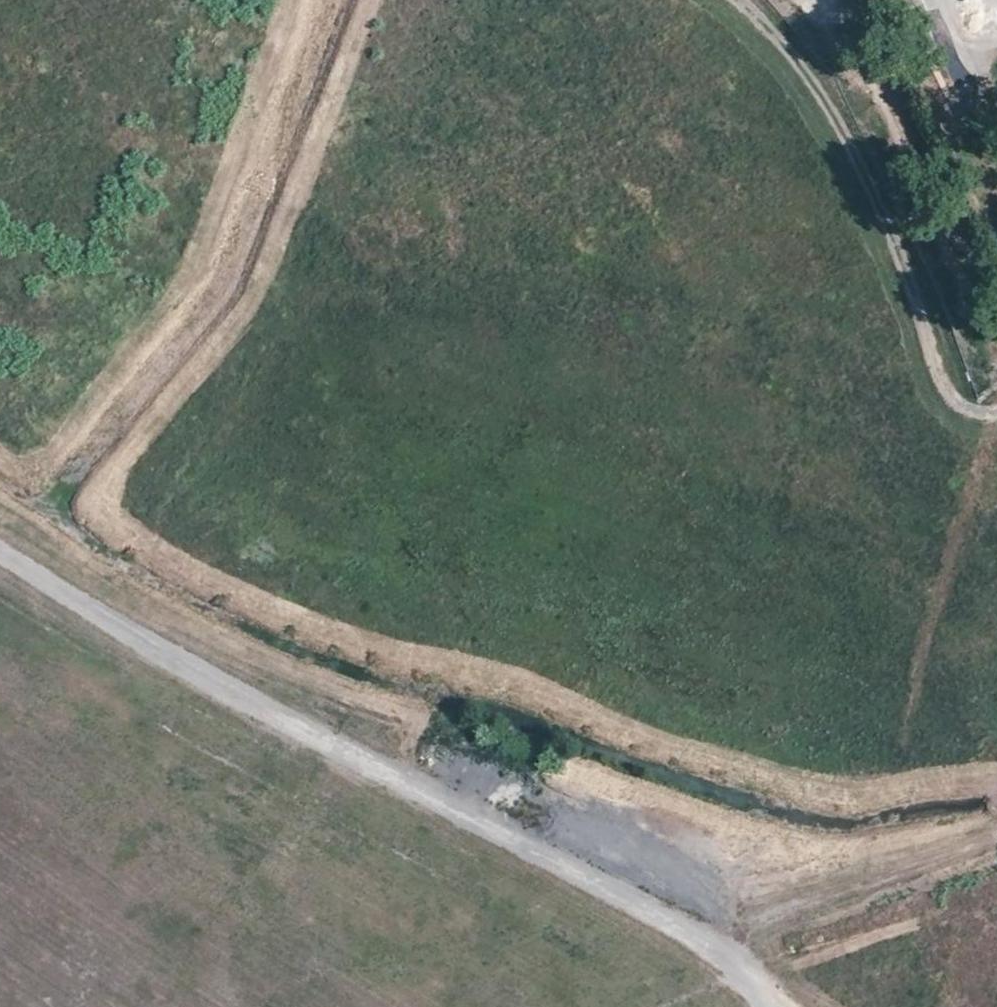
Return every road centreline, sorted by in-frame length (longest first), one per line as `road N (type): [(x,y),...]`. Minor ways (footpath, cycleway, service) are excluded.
road 1 (track): [(735,0),(813,75),(897,245),(949,397),(977,415),(996,411)]

